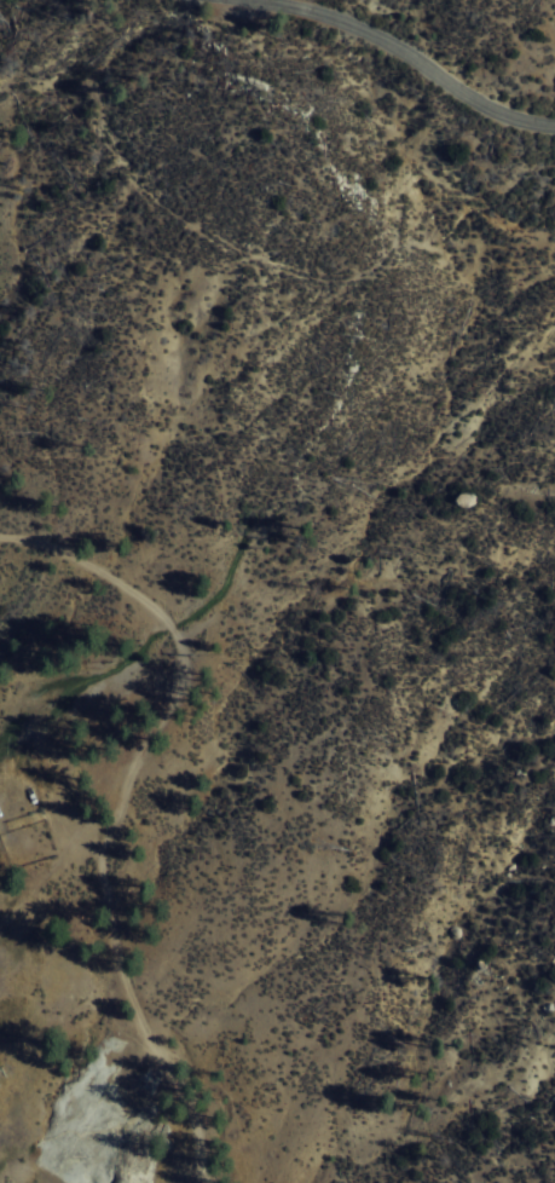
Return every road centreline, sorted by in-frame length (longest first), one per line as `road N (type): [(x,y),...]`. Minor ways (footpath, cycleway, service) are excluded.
road 1 (track): [(0,537),(86,562),(179,627),(170,717),(111,854),(129,989),(213,1182)]
road 2 (residential): [(554,124),(511,122),(333,16),(265,0)]

